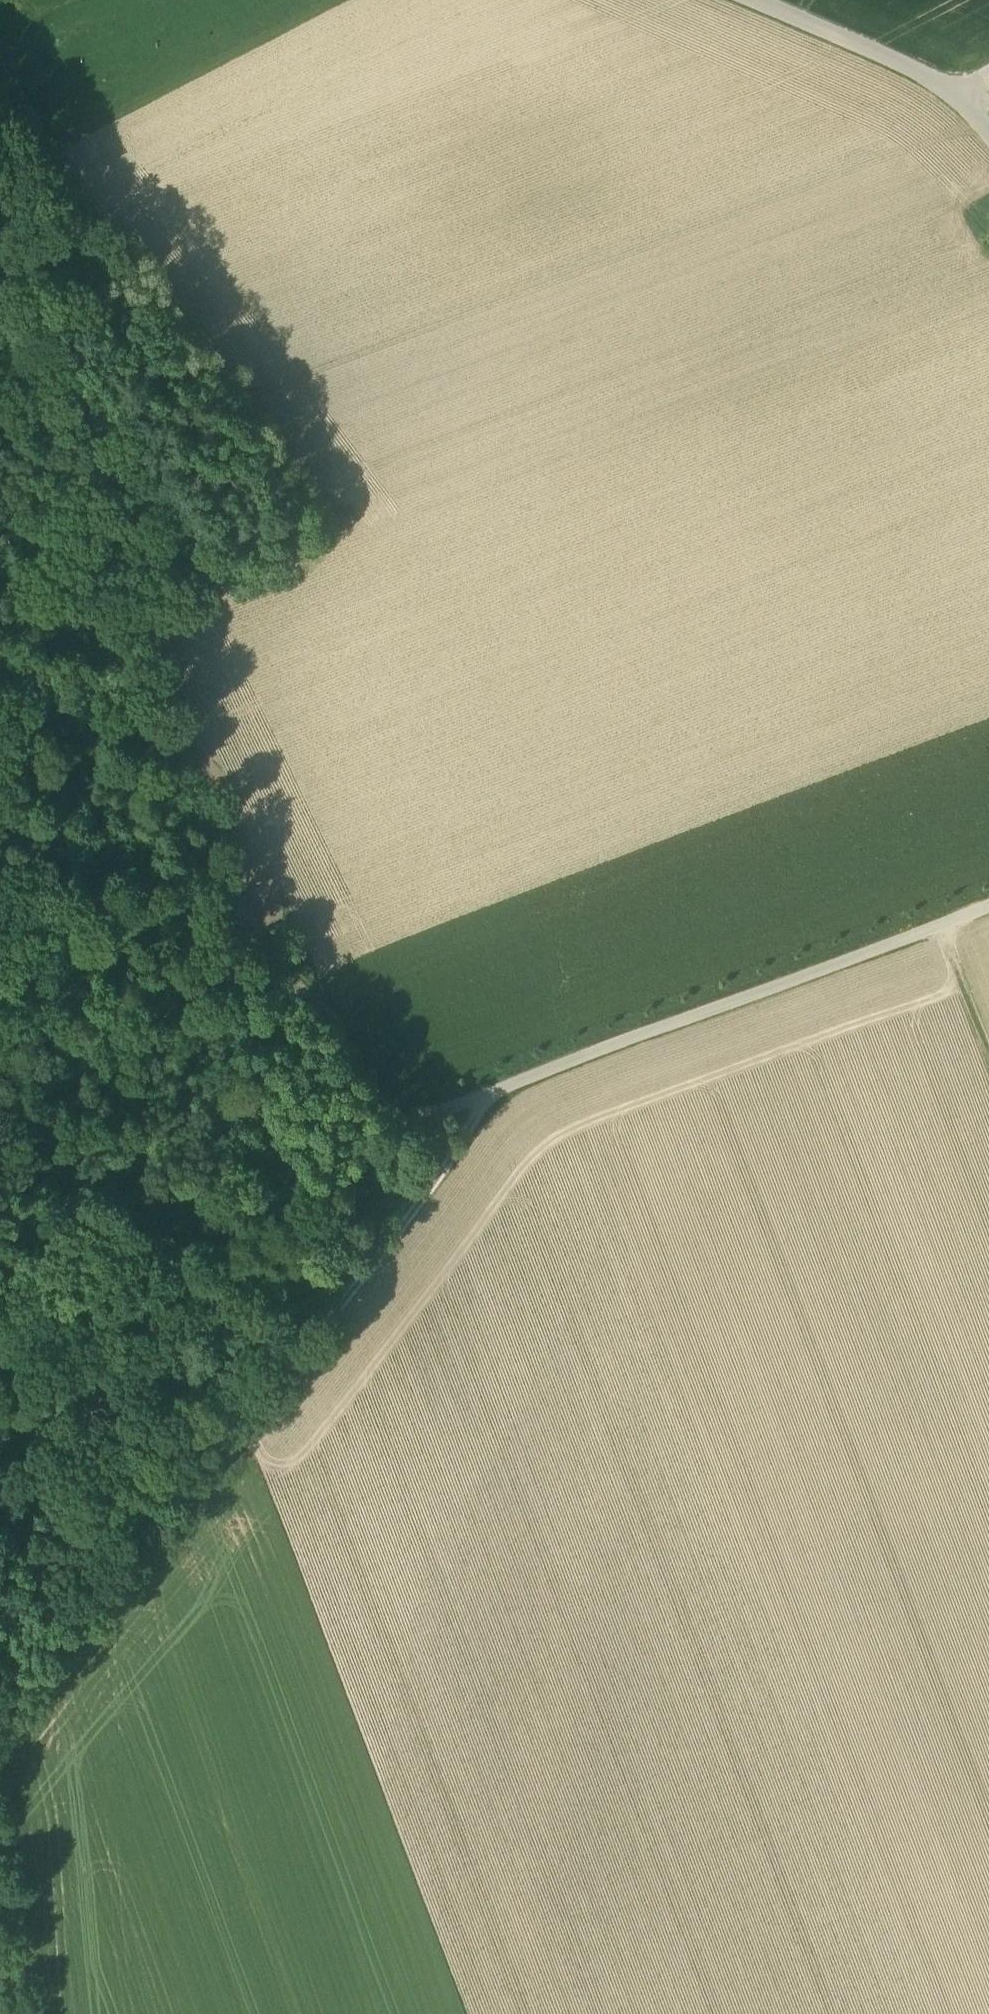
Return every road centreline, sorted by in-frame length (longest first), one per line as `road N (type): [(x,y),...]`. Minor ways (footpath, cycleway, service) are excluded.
road 1 (unclassified): [(0,1221),(299,1170),(988,908)]
road 2 (unclassified): [(755,0),(960,89)]

